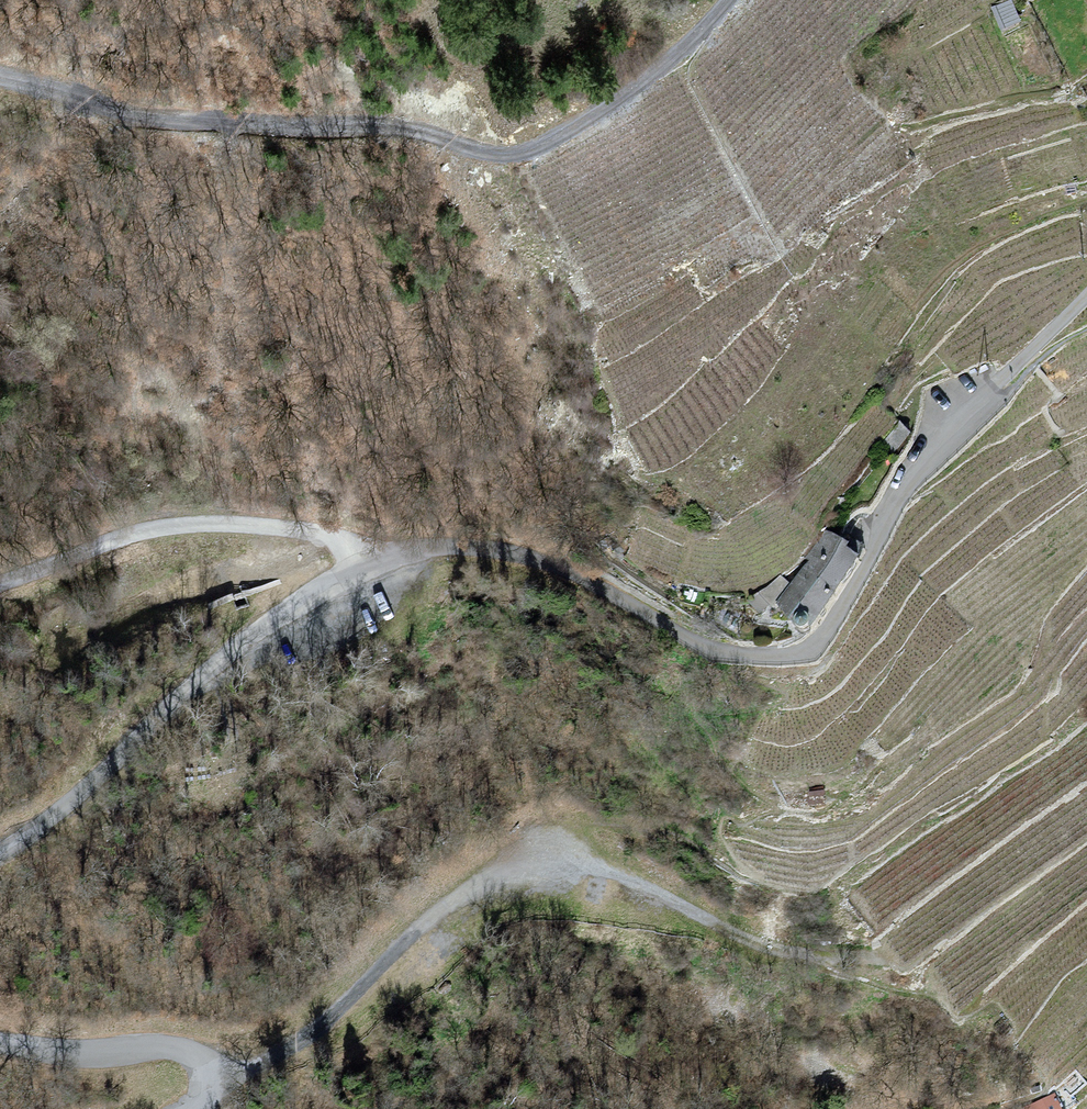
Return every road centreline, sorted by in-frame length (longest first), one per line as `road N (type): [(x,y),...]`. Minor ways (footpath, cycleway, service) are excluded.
road 1 (unclassified): [(354,571),(440,550),(519,553),(712,649),(784,656),(822,635),(910,483),(995,389)]
road 2 (track): [(0,79),(154,122),(389,131),(505,160),(541,150),(637,89),(733,0)]
road 3 (track): [(206,1080),(279,1052),(327,1021),(417,930),(488,880),(537,860),(597,866),(805,959),(885,965)]
road 4 (unclassified): [(0,856),(65,807),(252,634),(348,582),(354,571)]
road 5 (unclassified): [(354,571),(328,536),(204,525),(131,535),(0,585)]
road 6 (unclassified): [(196,1108),(206,1080),(187,1052),(74,1054),(0,1044)]
road 7 (track): [(995,389),(1086,296)]

